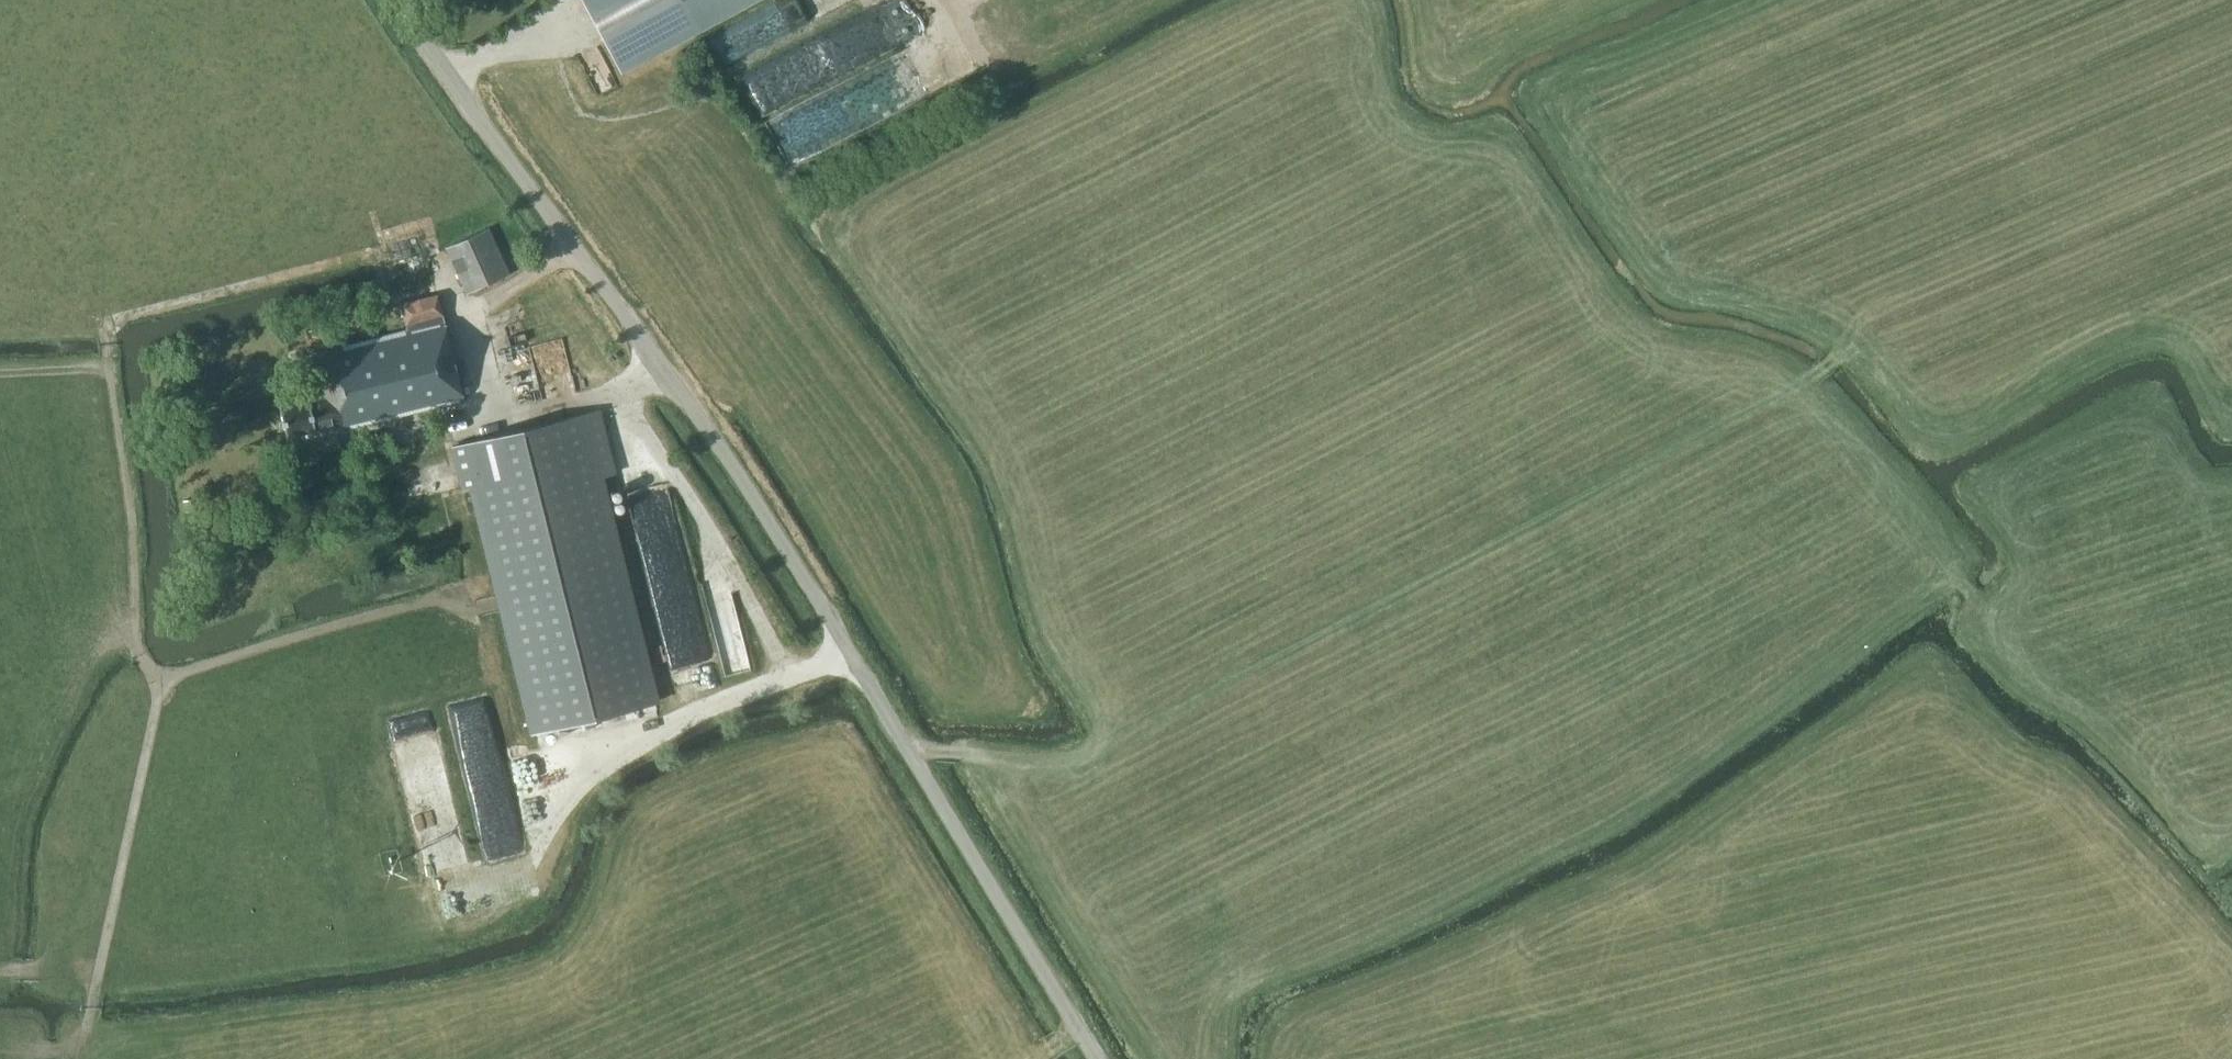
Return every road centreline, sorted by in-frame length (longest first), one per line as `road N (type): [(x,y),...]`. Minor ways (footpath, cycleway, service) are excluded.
road 1 (unclassified): [(1098,1058),(796,571),(405,0)]

